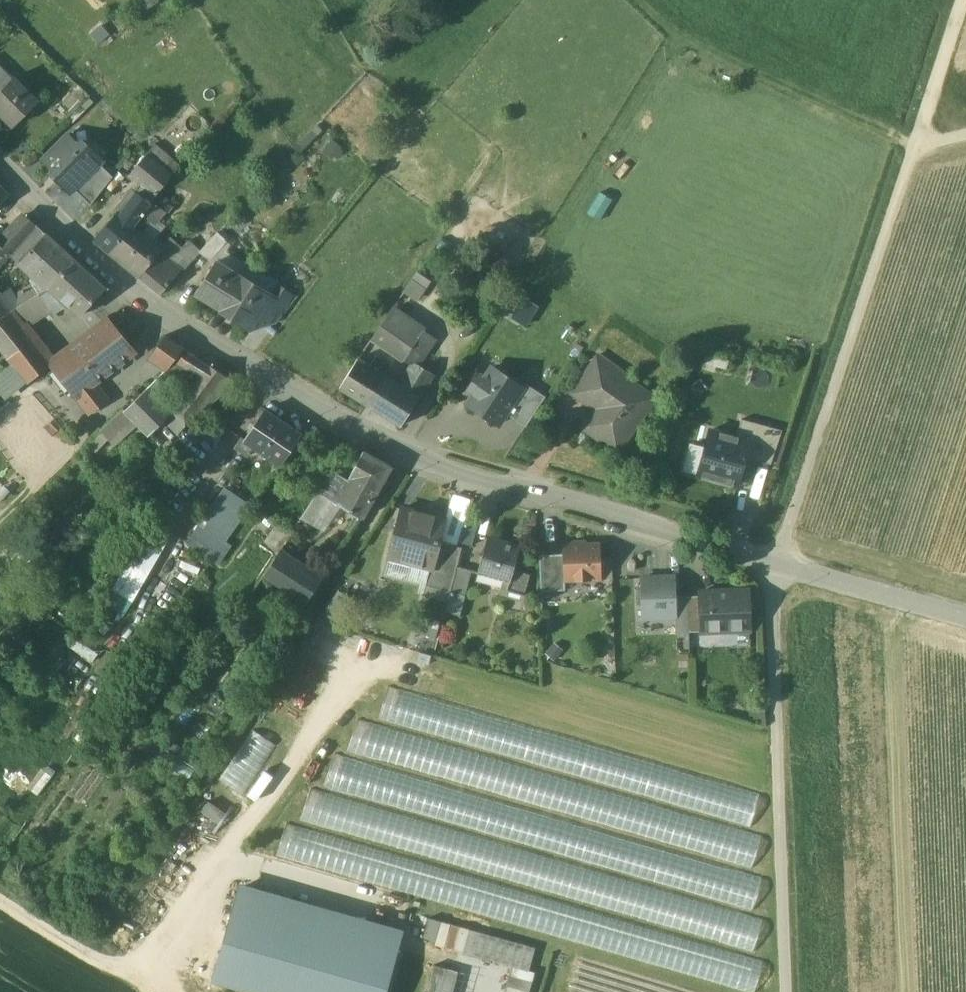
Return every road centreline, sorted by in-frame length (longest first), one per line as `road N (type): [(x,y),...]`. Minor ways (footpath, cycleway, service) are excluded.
road 1 (residential): [(0,165),(116,280),(332,423),(470,478),(965,619)]
road 2 (track): [(788,991),(774,596),(964,0)]
road 3 (track): [(918,142),(774,86),(685,40),(637,0)]
road 4 (track): [(145,980),(0,897)]

